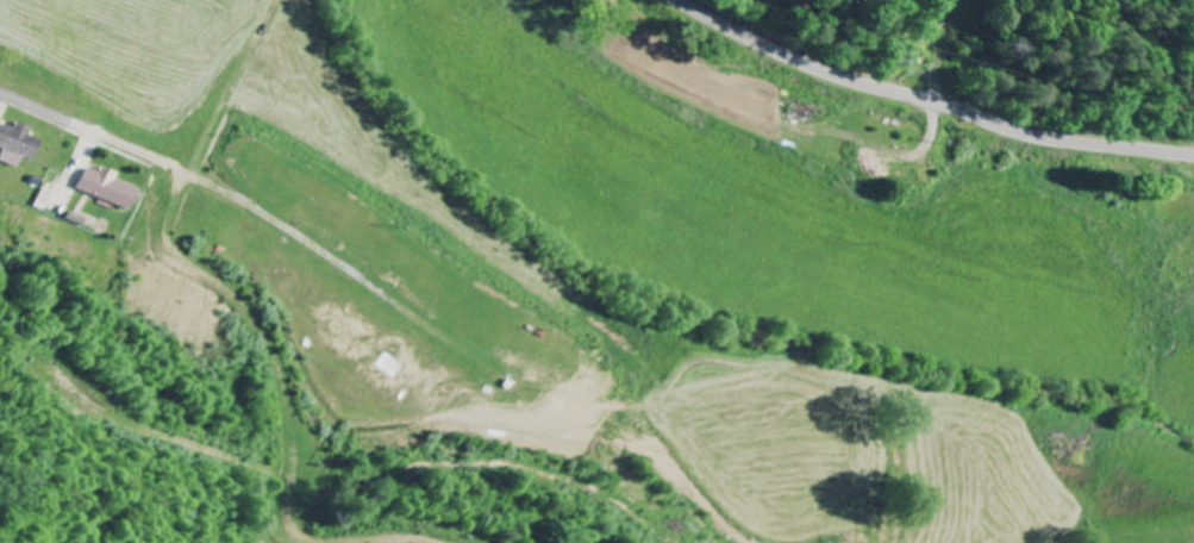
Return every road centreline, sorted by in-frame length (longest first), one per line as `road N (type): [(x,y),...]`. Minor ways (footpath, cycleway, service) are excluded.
road 1 (secondary): [(674,0),(784,58),(887,94),(1193,153)]

